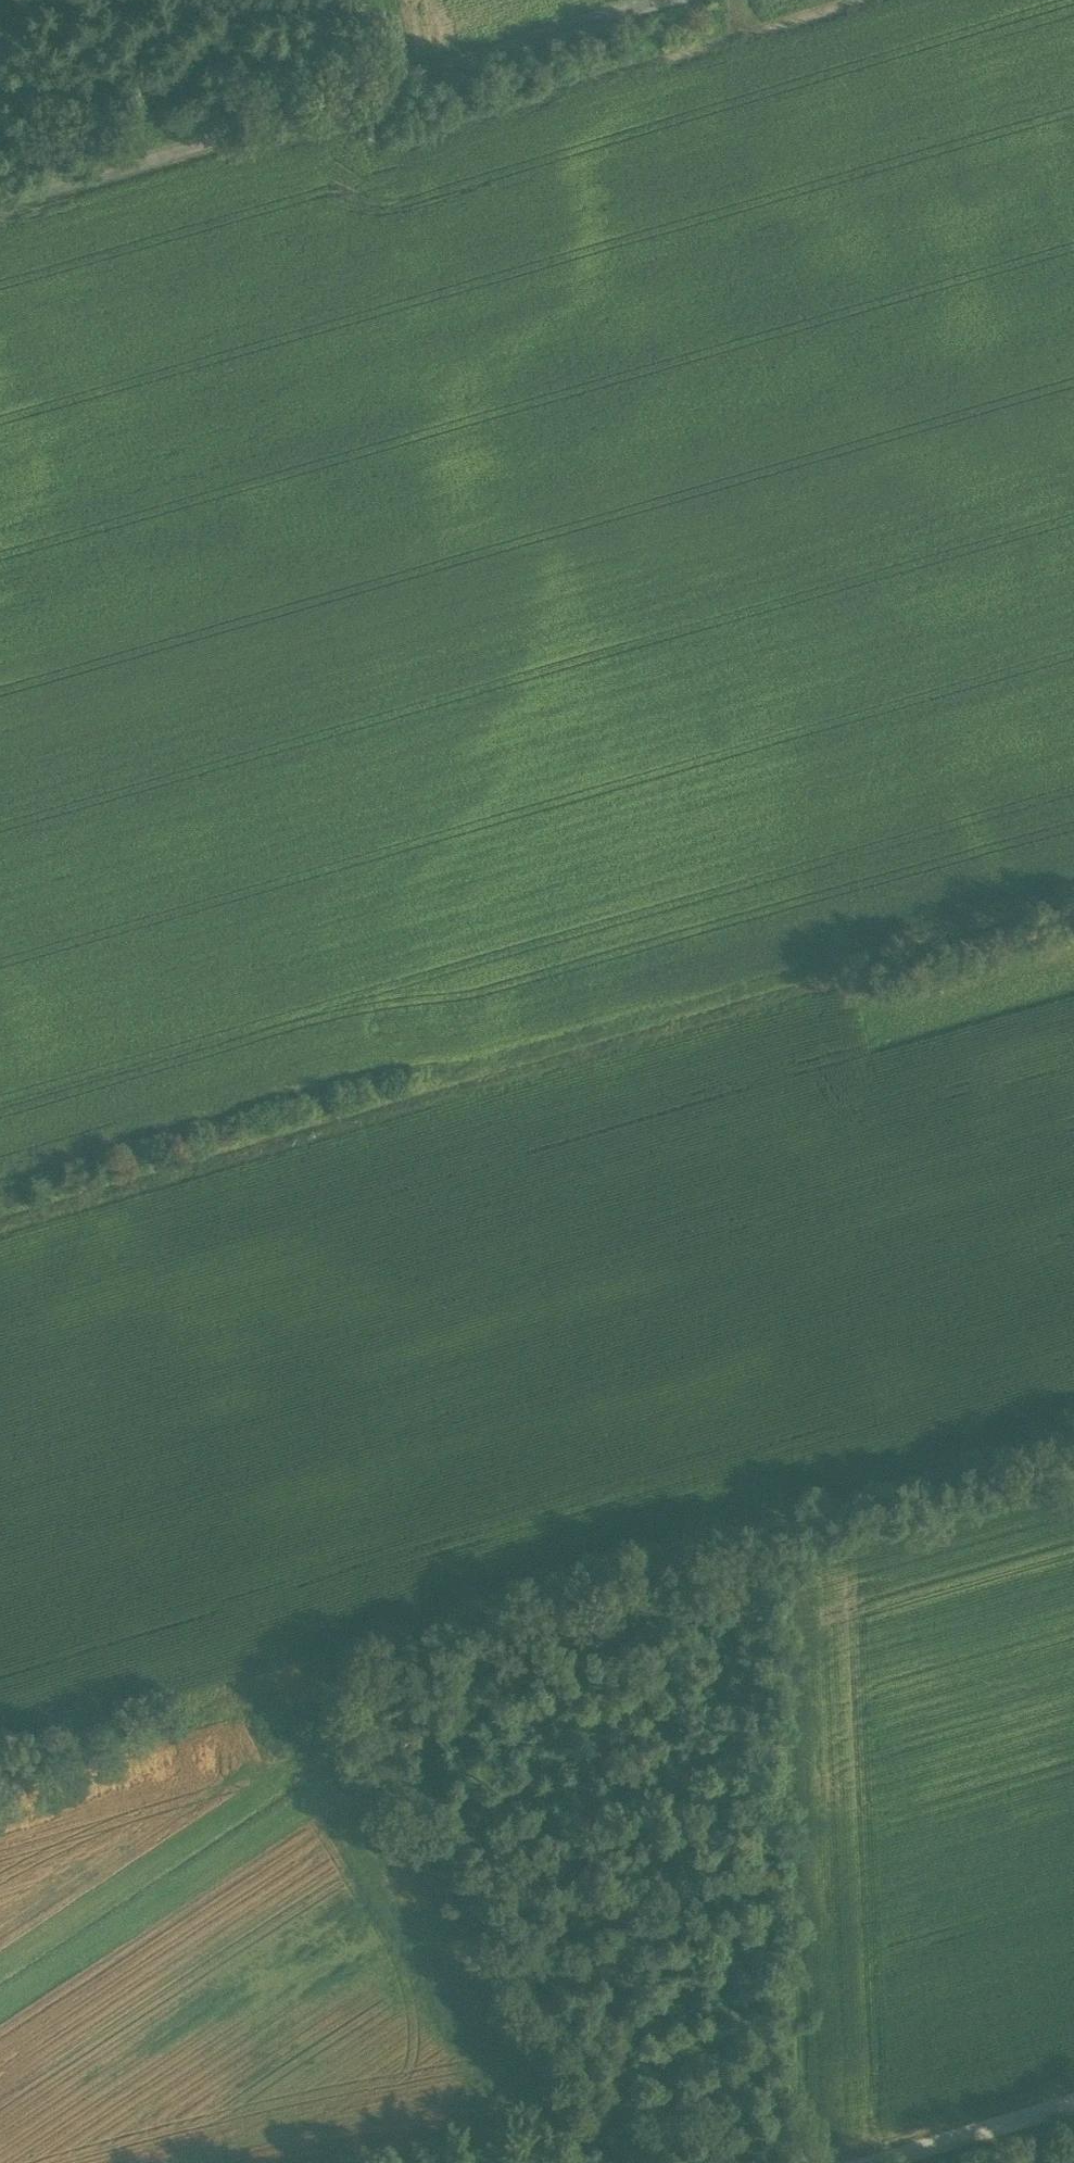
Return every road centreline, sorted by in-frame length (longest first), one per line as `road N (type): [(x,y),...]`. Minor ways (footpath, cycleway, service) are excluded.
road 1 (track): [(672,0),(0,196)]
road 2 (unclassified): [(1073,2105),(876,2162)]

